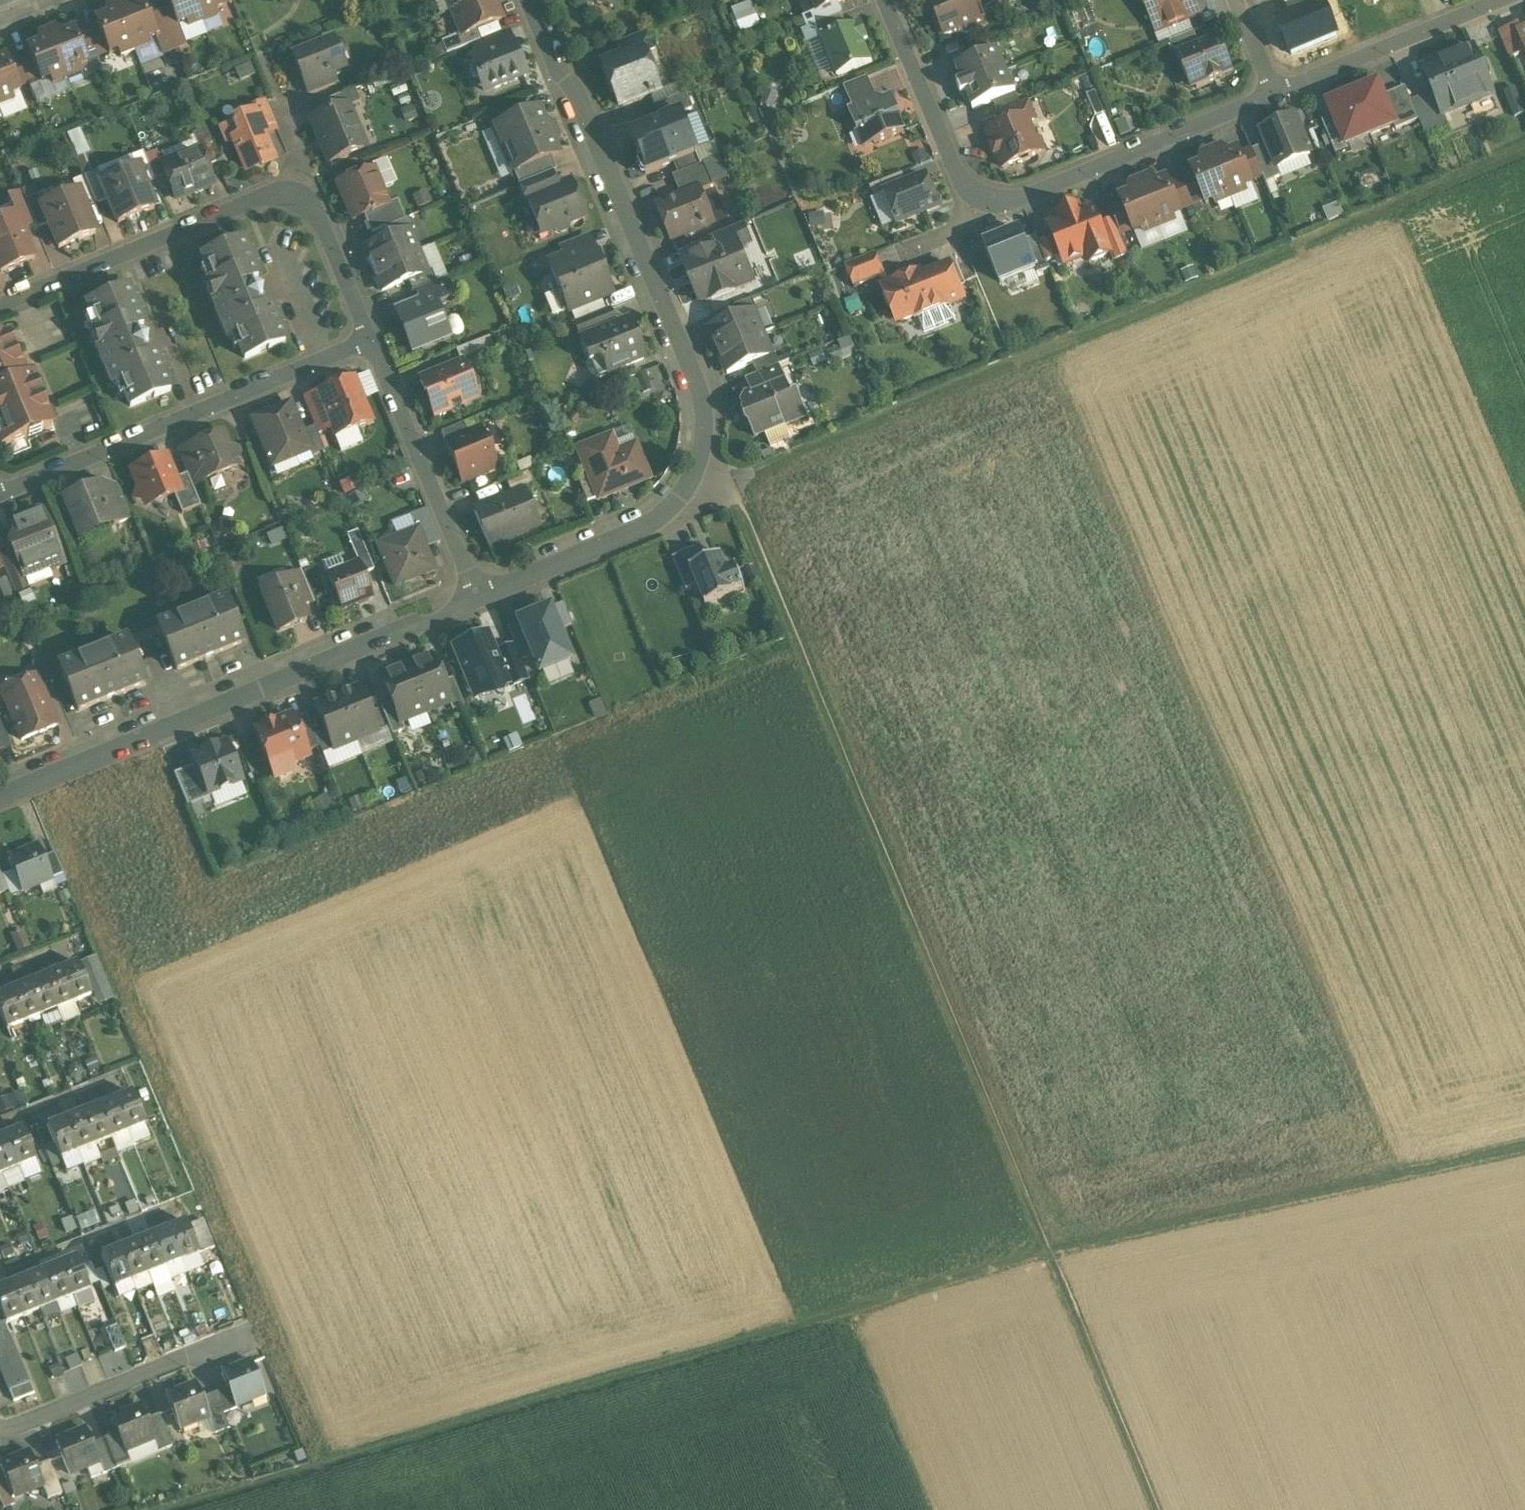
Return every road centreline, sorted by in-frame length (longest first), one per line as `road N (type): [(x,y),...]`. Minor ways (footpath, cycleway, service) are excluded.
road 1 (track): [(159,1509),(453,1438),(1051,1265)]
road 2 (track): [(1524,157),(738,489),(699,480)]
road 3 (residential): [(535,0),(711,406),(699,480),(646,538),(482,605)]
road 4 (residential): [(884,0),(980,223),(1277,101)]
road 5 (residential): [(482,605),(0,797)]
road 6 (track): [(1524,1153),(1051,1265)]
road 7 (residential): [(0,504),(375,350)]
road 8 (residential): [(307,204),(236,215),(0,315)]
road 9 (residential): [(482,605),(375,350)]
road 10 (residential): [(248,1332),(0,1429)]
road 11 (residential): [(1277,101),(1519,0)]
road 12 (residential): [(375,350),(318,212),(307,204)]
road 13 (residential): [(268,63),(306,172),(307,204)]

